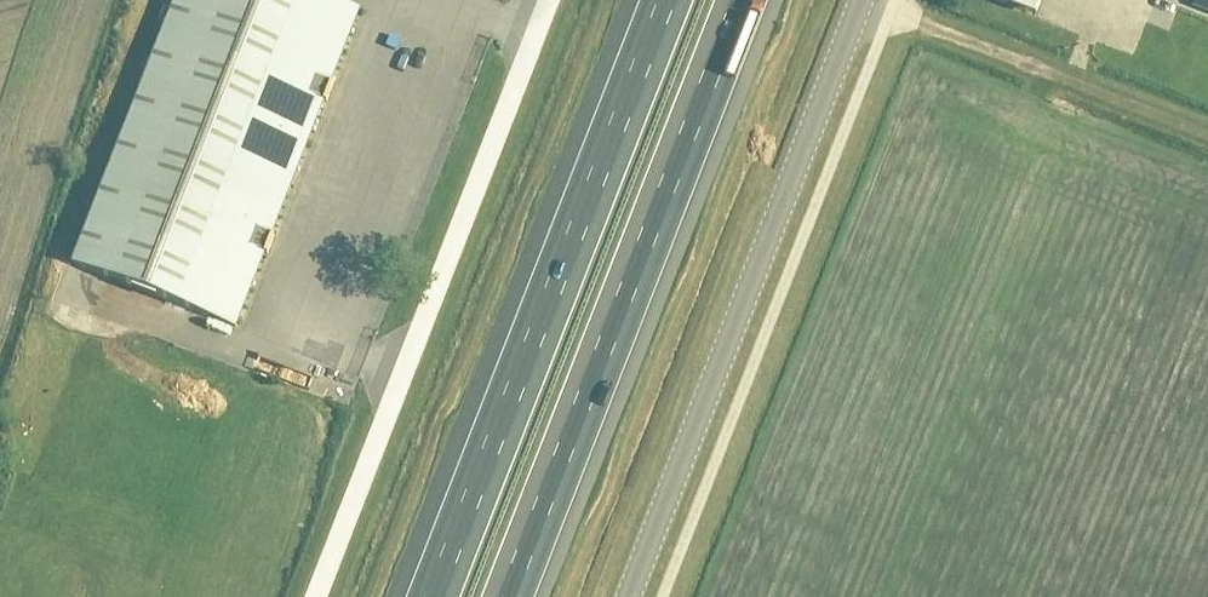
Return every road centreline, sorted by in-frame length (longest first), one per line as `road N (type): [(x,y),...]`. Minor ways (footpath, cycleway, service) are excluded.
road 1 (unclassified): [(629,596),(864,0)]
road 2 (motorway): [(668,0),(435,596)]
road 3 (motorway): [(515,596),(748,0)]
road 4 (unclassified): [(316,596),(549,0)]
road 5 (track): [(871,0),(1207,134)]

